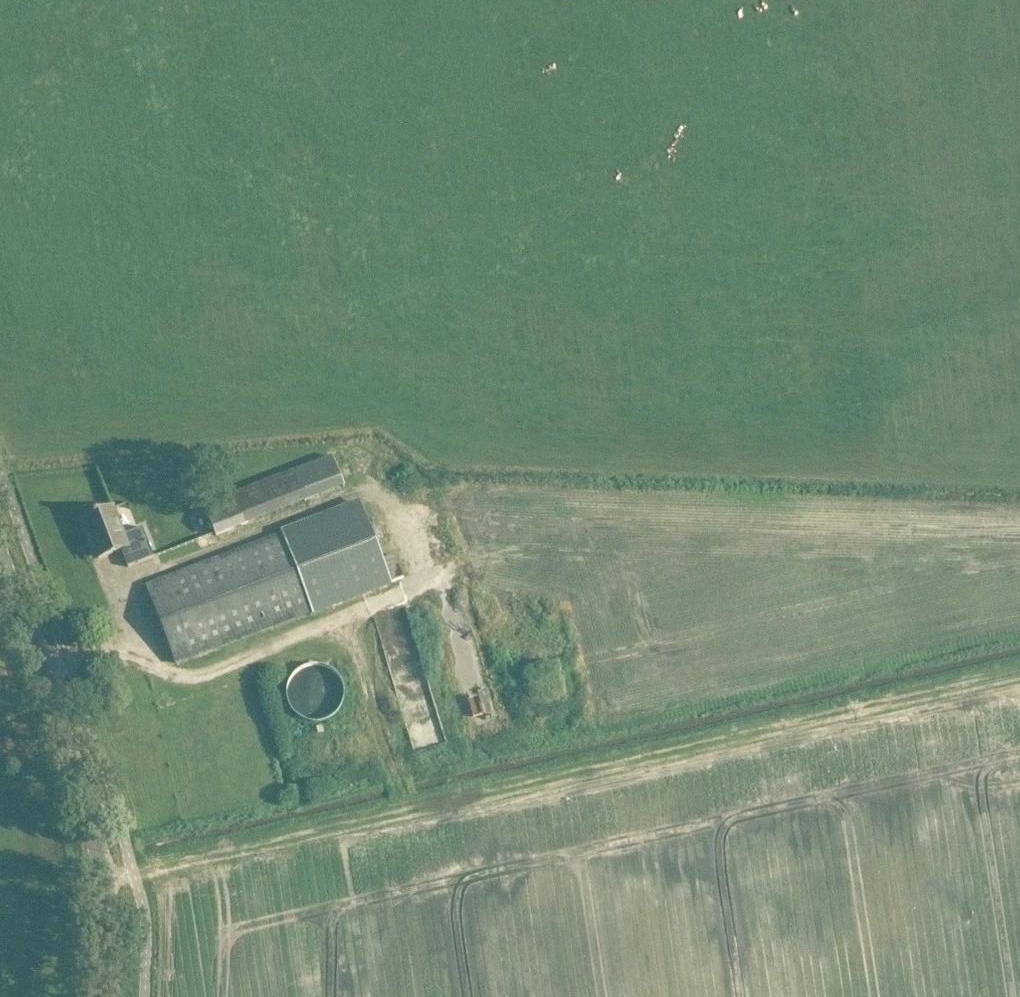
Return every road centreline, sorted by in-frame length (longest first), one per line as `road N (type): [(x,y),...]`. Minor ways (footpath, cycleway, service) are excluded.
road 1 (tertiary): [(99,996),(102,881),(0,548)]

